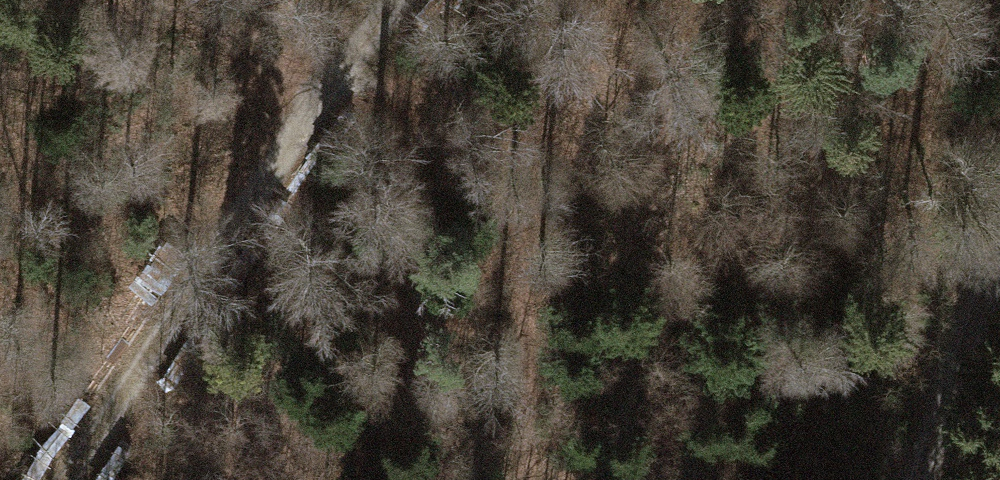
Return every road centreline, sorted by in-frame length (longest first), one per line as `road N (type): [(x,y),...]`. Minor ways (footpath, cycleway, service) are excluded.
road 1 (track): [(528,479),(517,268),(482,152),(158,0)]
road 2 (track): [(70,479),(394,0)]
road 3 (track): [(940,479),(999,342)]

